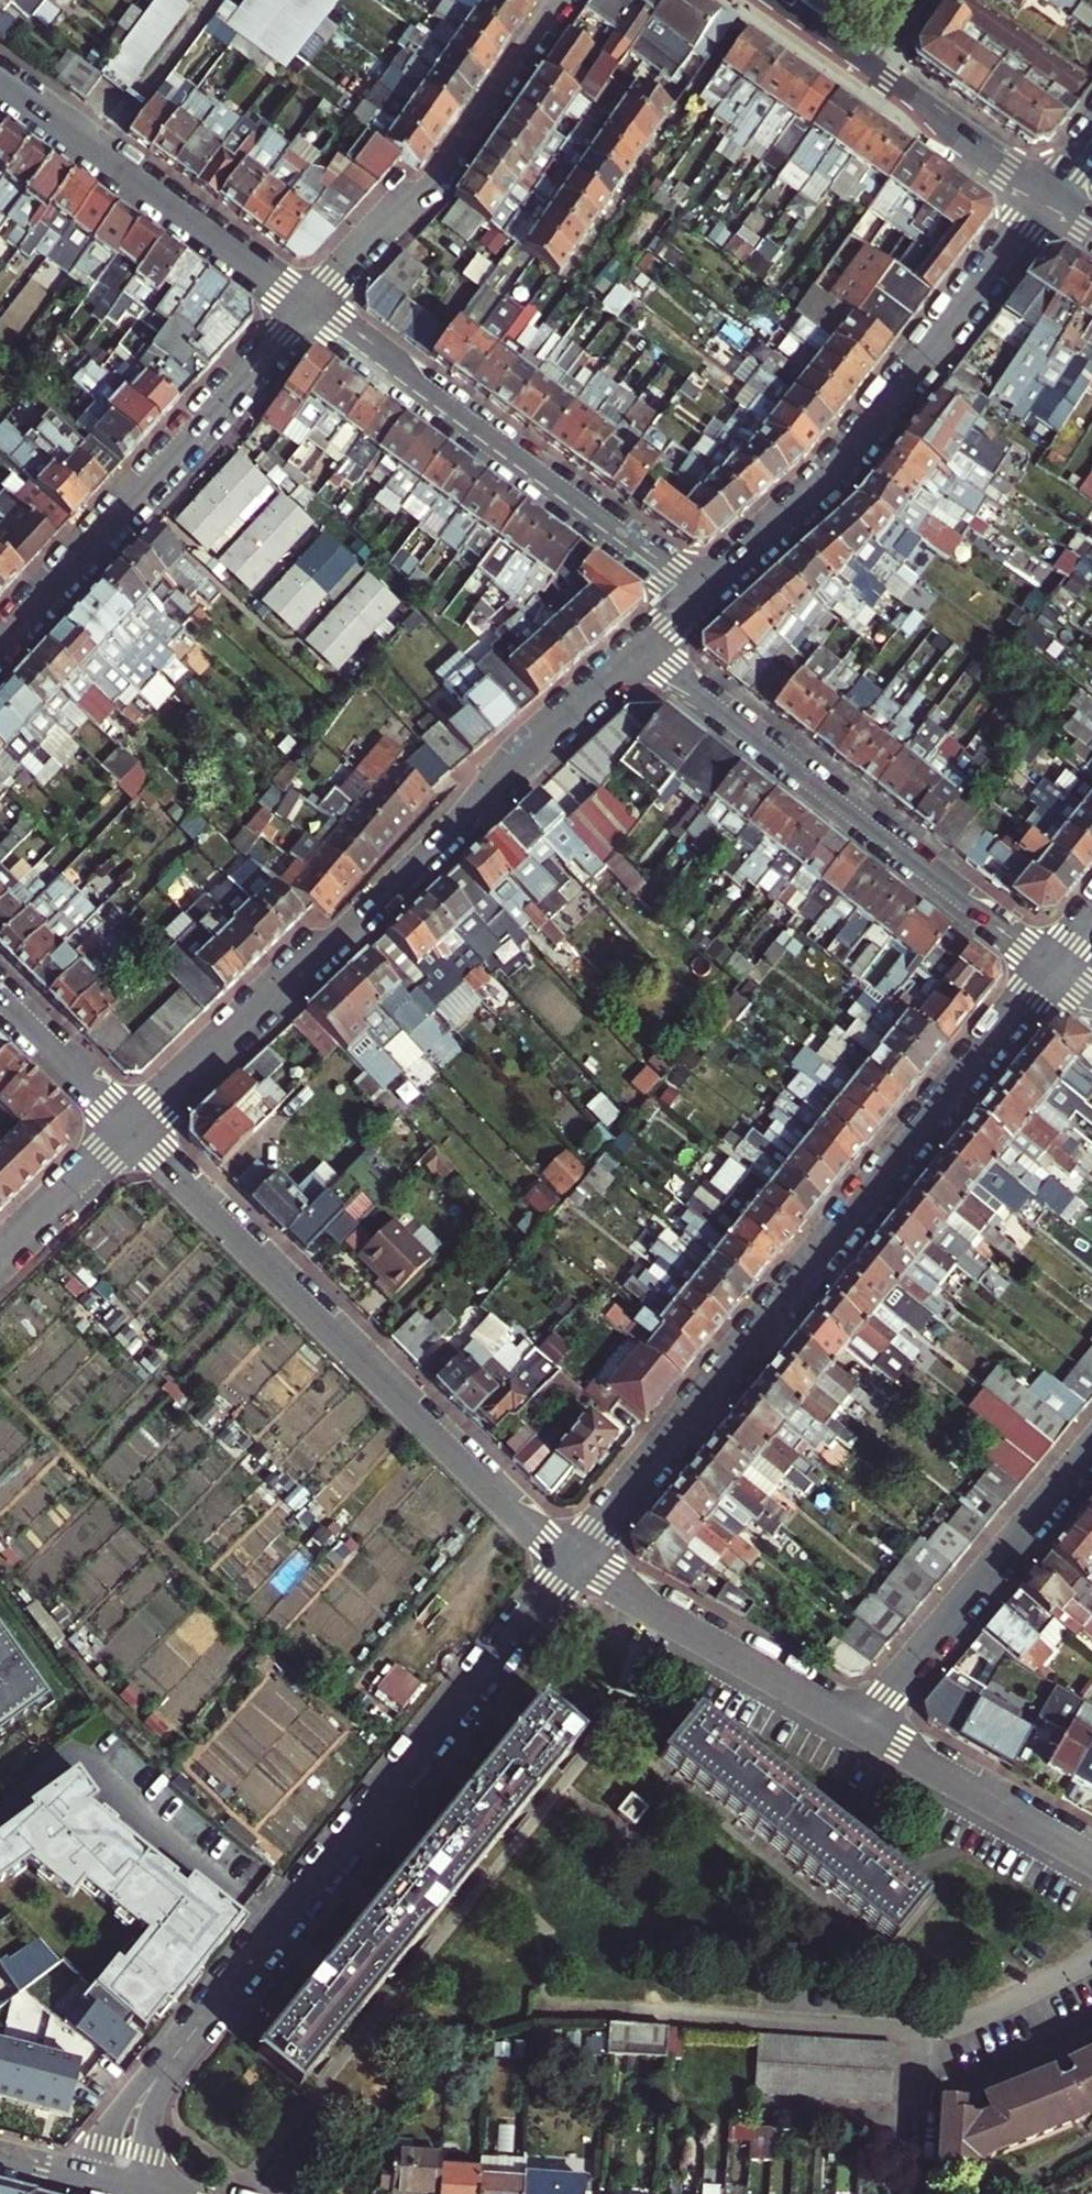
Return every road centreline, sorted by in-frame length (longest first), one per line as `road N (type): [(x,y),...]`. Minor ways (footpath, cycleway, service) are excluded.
road 1 (residential): [(576,1561),(163,2073),(130,2129),(117,2186)]
road 2 (residential): [(1052,967),(576,1561)]
road 3 (residential): [(131,1129),(641,647)]
road 4 (residential): [(131,1129),(514,1512),(576,1561)]
road 5 (residential): [(700,595),(835,472),(1044,195)]
road 6 (residential): [(1052,967),(641,647)]
road 7 (residential): [(700,595),(306,309)]
road 8 (residential): [(306,309),(0,647)]
road 9 (residential): [(559,0),(435,174),(306,309)]
road 10 (residential): [(306,309),(0,82)]
road 11 (residential): [(864,1730),(1091,1450)]
road 12 (residential): [(576,1561),(864,1730)]
road 13 (residential): [(864,1730),(1091,1858)]
road 14 (secondary): [(850,63),(1044,195)]
road 15 (residential): [(0,999),(131,1129)]
road 16 (residential): [(0,1256),(131,1129)]
road 17 (tertiary): [(0,2157),(117,2186)]

